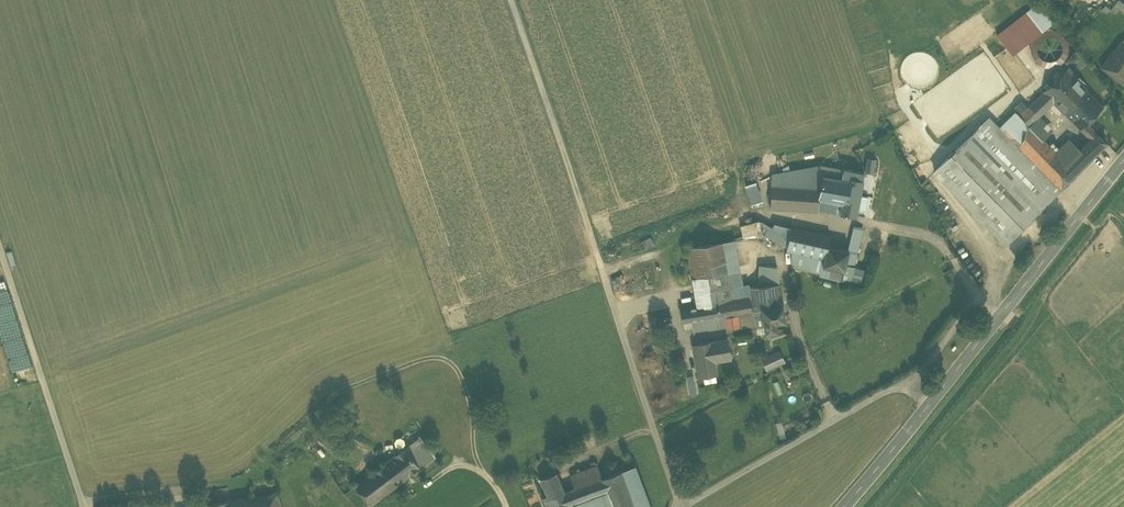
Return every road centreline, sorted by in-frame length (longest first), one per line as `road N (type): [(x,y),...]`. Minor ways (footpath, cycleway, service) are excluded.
road 1 (tertiary): [(928,408),(1123,160)]
road 2 (track): [(510,0),(603,274)]
road 3 (unclassified): [(685,506),(897,385),(928,408)]
road 4 (unclassified): [(83,506),(0,248)]
road 5 (track): [(603,274),(679,506)]
road 6 (track): [(603,274),(762,212)]
road 7 (tertiary): [(844,506),(928,408)]

